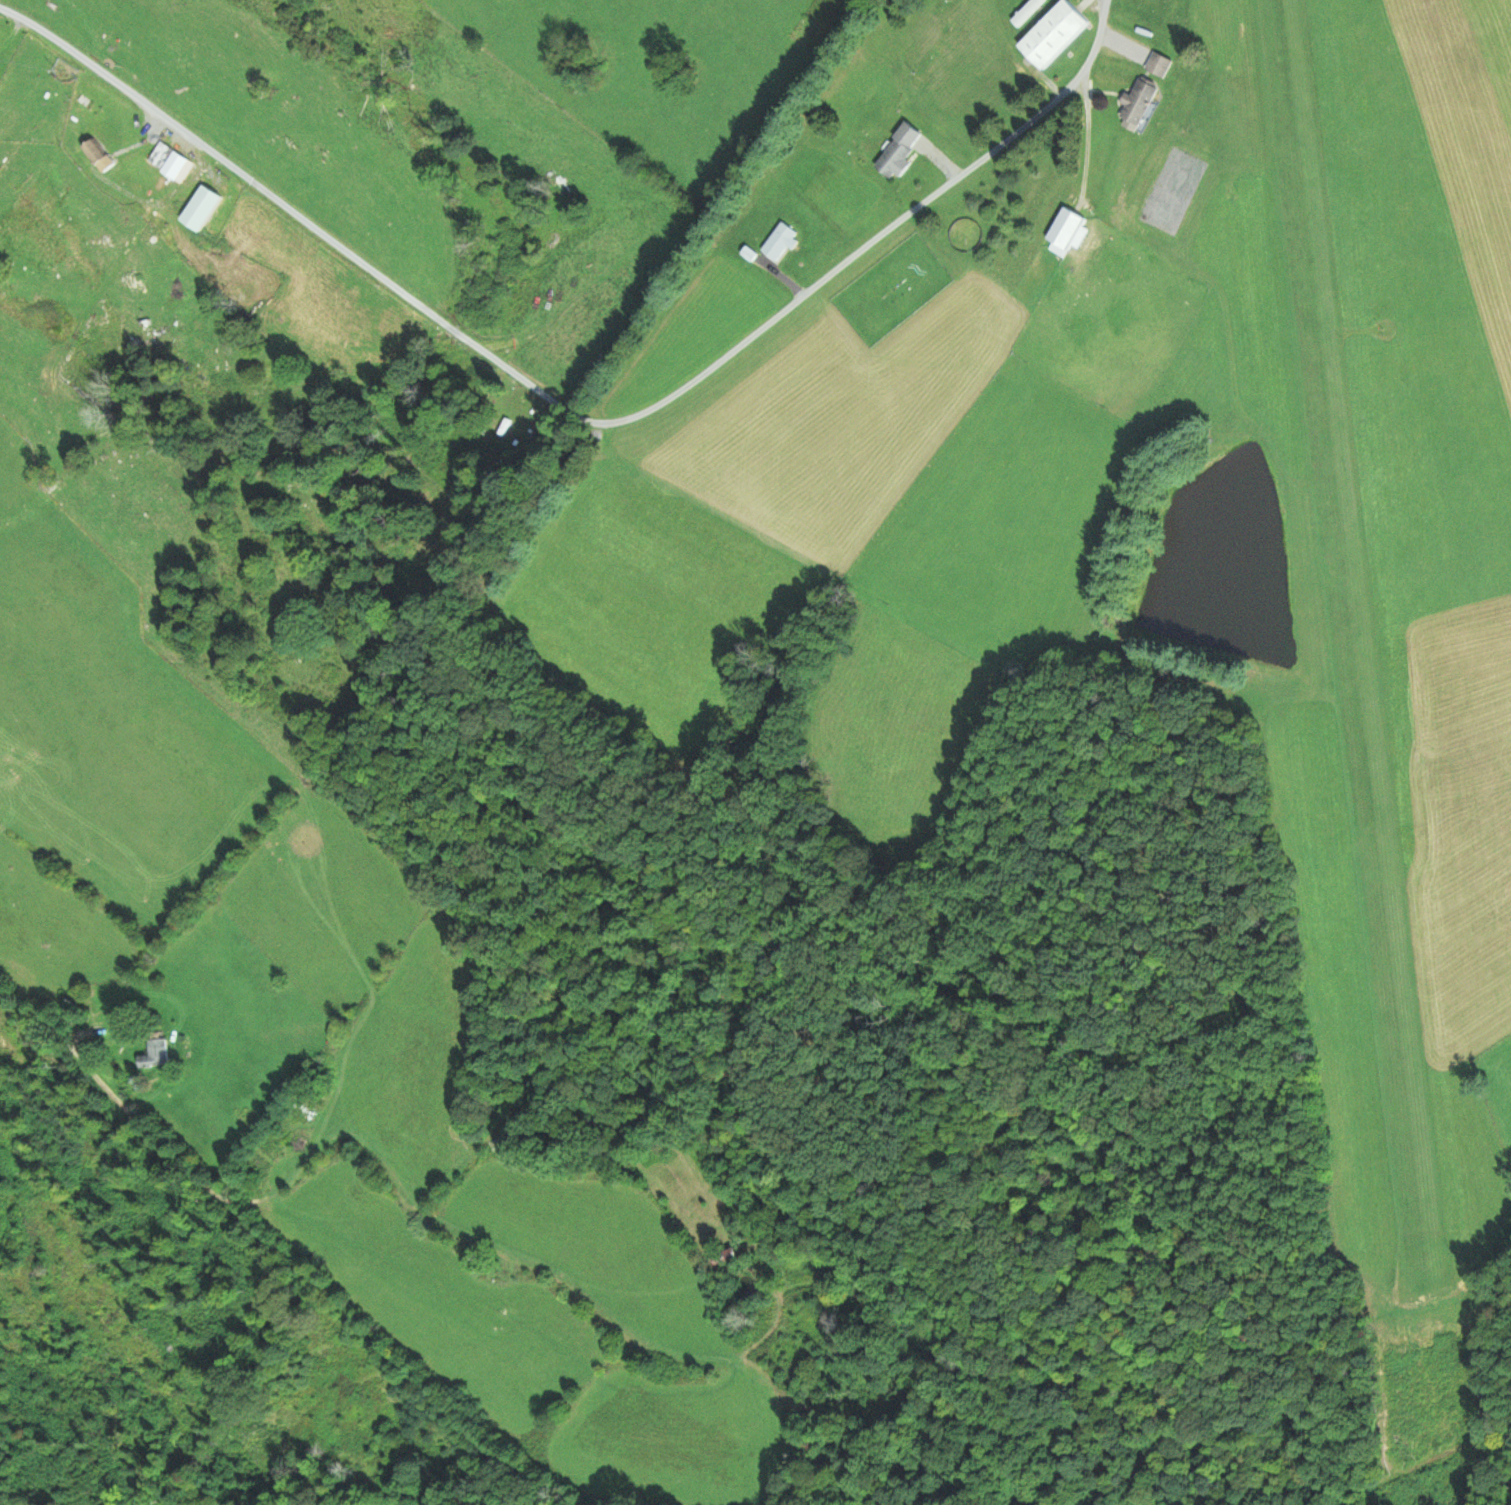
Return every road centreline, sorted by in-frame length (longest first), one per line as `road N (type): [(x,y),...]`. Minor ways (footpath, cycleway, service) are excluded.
road 1 (residential): [(1104,0),(1088,57),(1057,92),(670,396),(614,423),(576,418),(509,373),(151,106),(0,8)]
road 2 (residential): [(208,1191),(120,1114),(0,984)]

